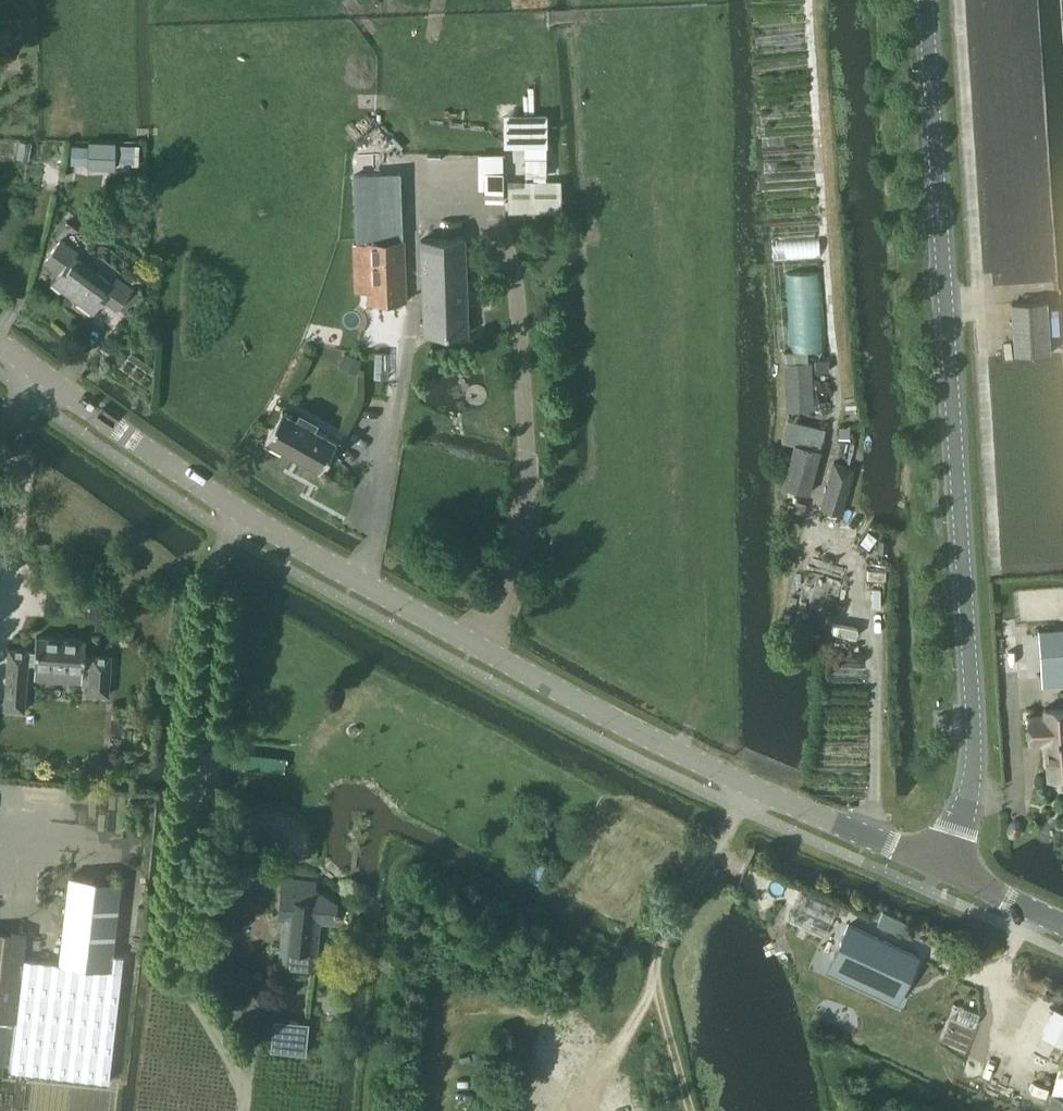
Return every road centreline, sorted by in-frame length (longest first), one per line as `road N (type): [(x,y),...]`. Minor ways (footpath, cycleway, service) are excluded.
road 1 (tertiary): [(939,864),(749,787),(388,596),(162,460),(0,341)]
road 2 (unclassified): [(939,864),(968,798),(973,746),(922,0)]
road 3 (track): [(597,1110),(615,1054),(655,983)]
road 4 (tertiary): [(1062,926),(939,864)]
road 5 (track): [(655,983),(690,1110)]

